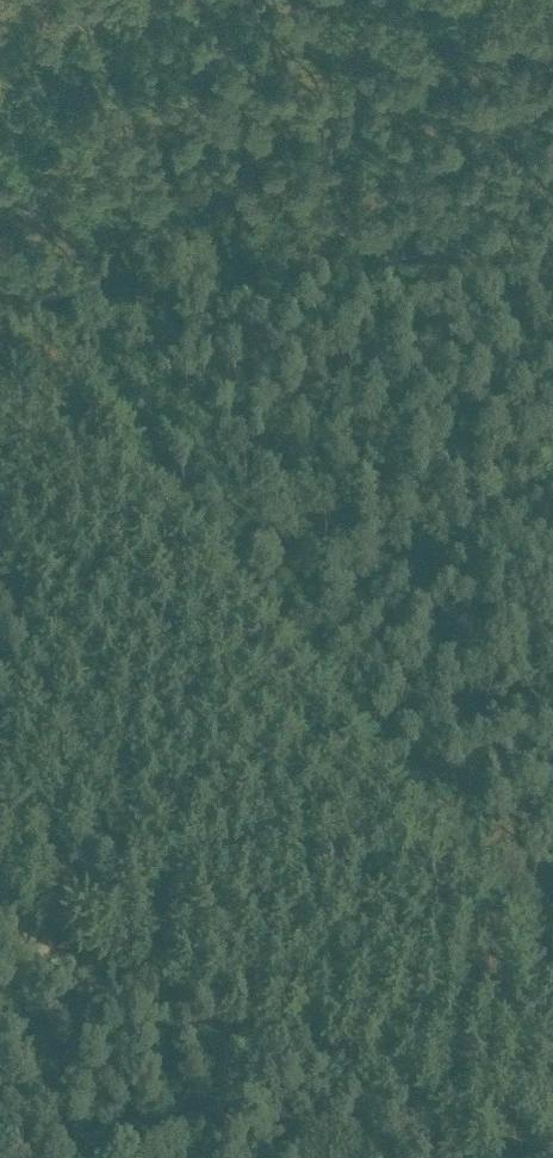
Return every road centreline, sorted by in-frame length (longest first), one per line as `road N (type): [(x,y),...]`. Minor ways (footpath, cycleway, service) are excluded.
road 1 (track): [(423,1157),(0,915)]

